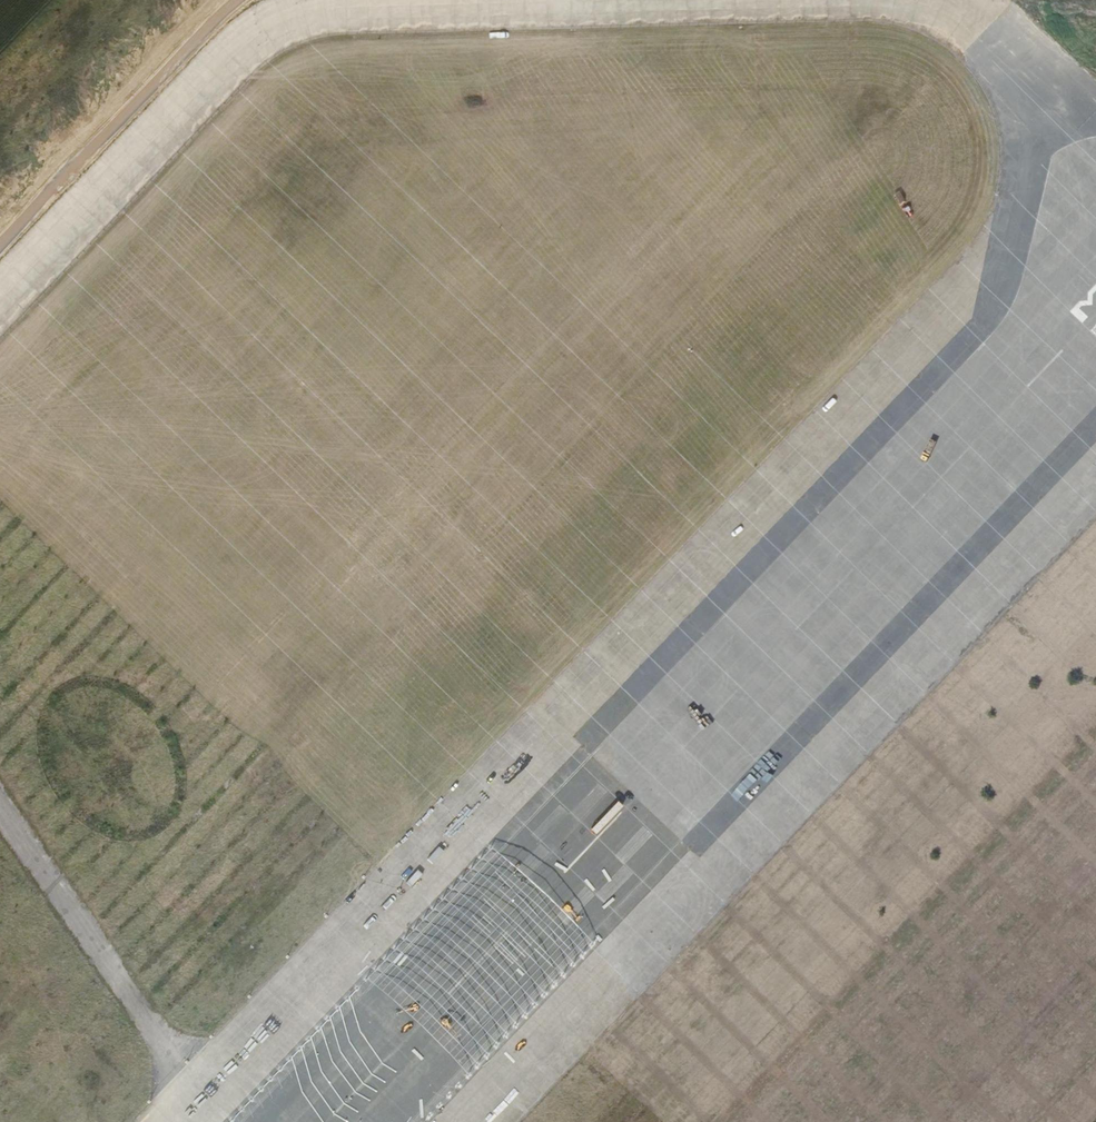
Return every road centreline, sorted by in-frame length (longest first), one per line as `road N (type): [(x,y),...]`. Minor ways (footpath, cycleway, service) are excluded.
road 1 (track): [(218,1121),(0,810)]
road 2 (unclassified): [(0,245),(237,0)]

